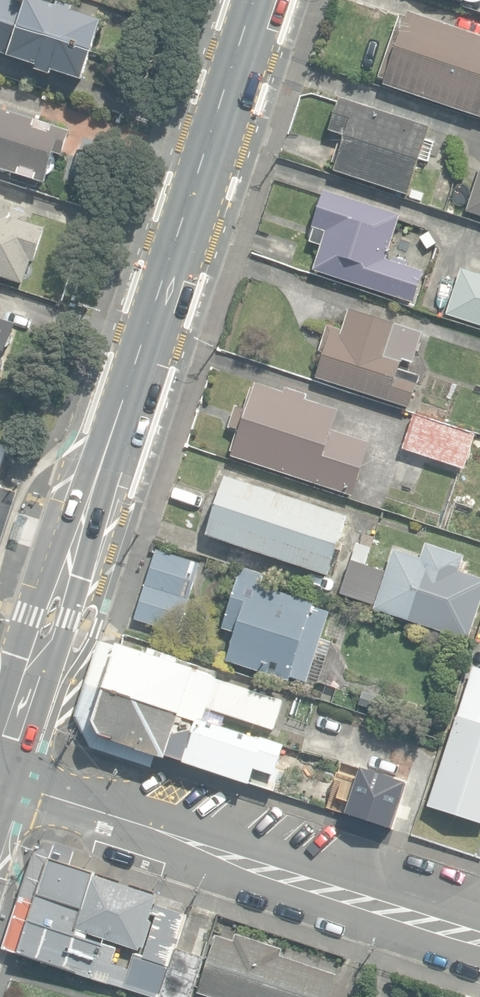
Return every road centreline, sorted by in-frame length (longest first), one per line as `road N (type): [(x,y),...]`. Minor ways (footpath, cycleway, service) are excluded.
road 1 (secondary): [(263,0),(0,773)]
road 2 (tertiary): [(479,931),(0,779)]

